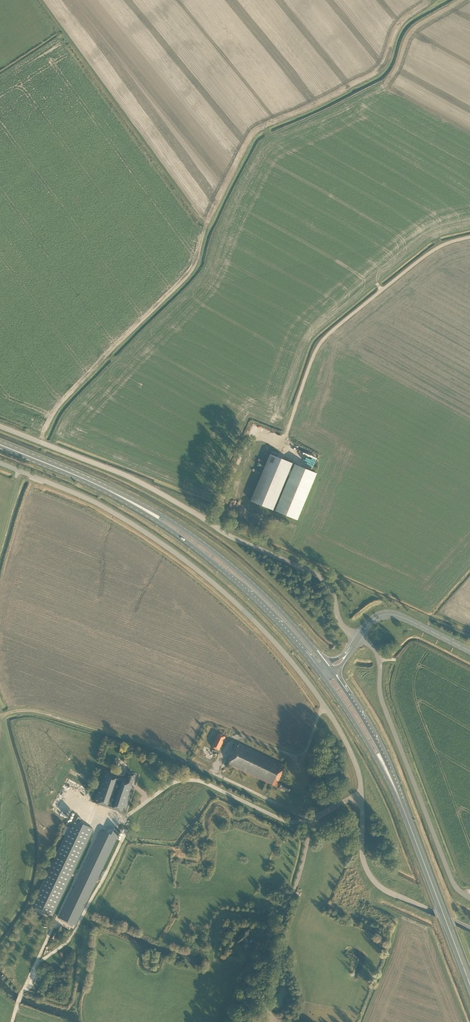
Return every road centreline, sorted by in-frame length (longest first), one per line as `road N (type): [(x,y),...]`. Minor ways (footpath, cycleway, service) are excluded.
road 1 (unclassified): [(361,796),(354,761),(324,704),(238,605),(129,522),(0,463)]
road 2 (unclassified): [(357,638),(342,624),(319,576),(232,537),(140,482),(0,426)]
road 3 (unclassified): [(469,898),(452,879),(384,707),(378,656),(357,638)]
road 4 (trunk): [(150,513),(252,596),(322,676)]
road 5 (trunk): [(327,665),(229,563),(150,513)]
road 6 (unclassified): [(312,819),(285,821),(189,780),(130,813)]
road 7 (unclassified): [(469,929),(374,880),(361,848),(361,796)]
road 8 (trunk): [(469,985),(408,821)]
road 9 (trunk): [(322,676),(408,821)]
road 10 (trunk): [(408,821),(376,742),(332,673)]
road 11 (trunk): [(150,513),(0,444)]
road 12 (secondary): [(357,638),(373,619),(398,615),(469,651)]

